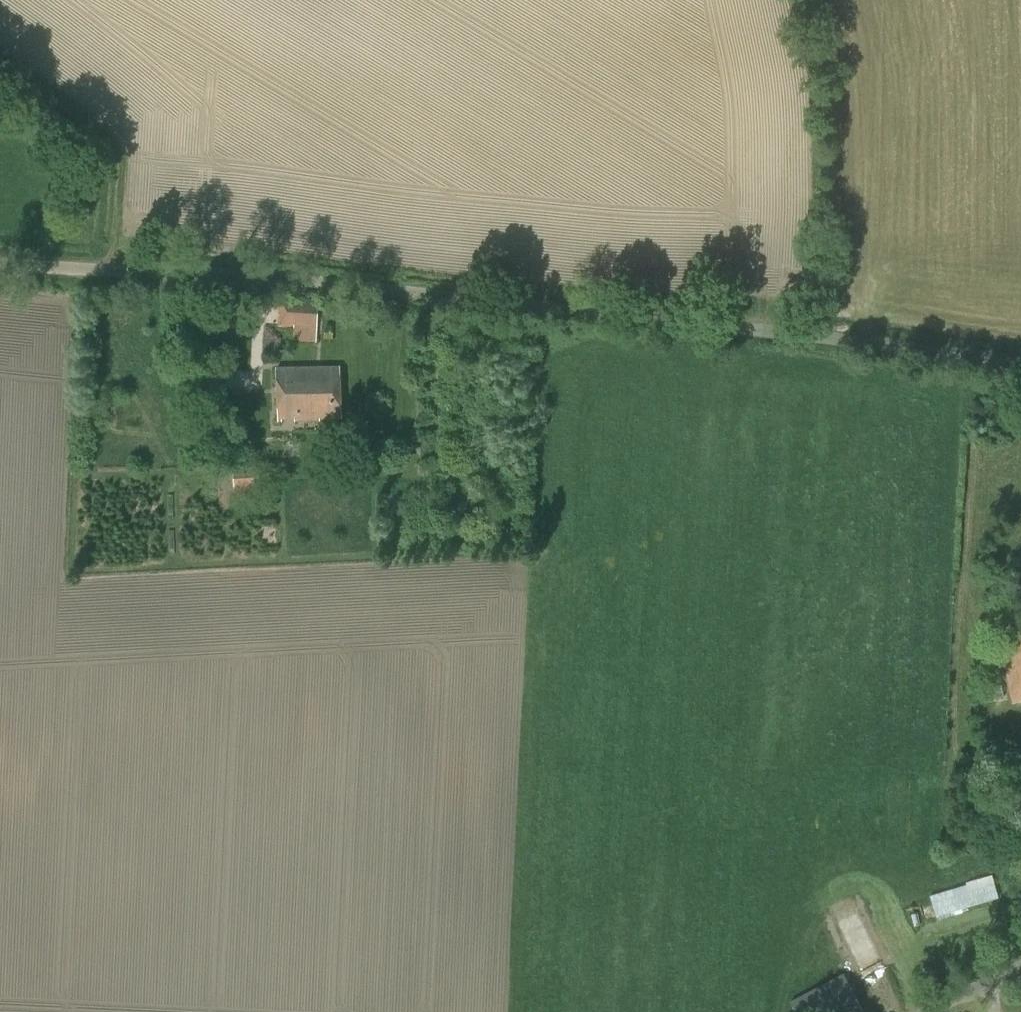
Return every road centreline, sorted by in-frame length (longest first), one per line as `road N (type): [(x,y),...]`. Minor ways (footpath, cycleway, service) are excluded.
road 1 (tertiary): [(1020,362),(480,298),(0,261)]

